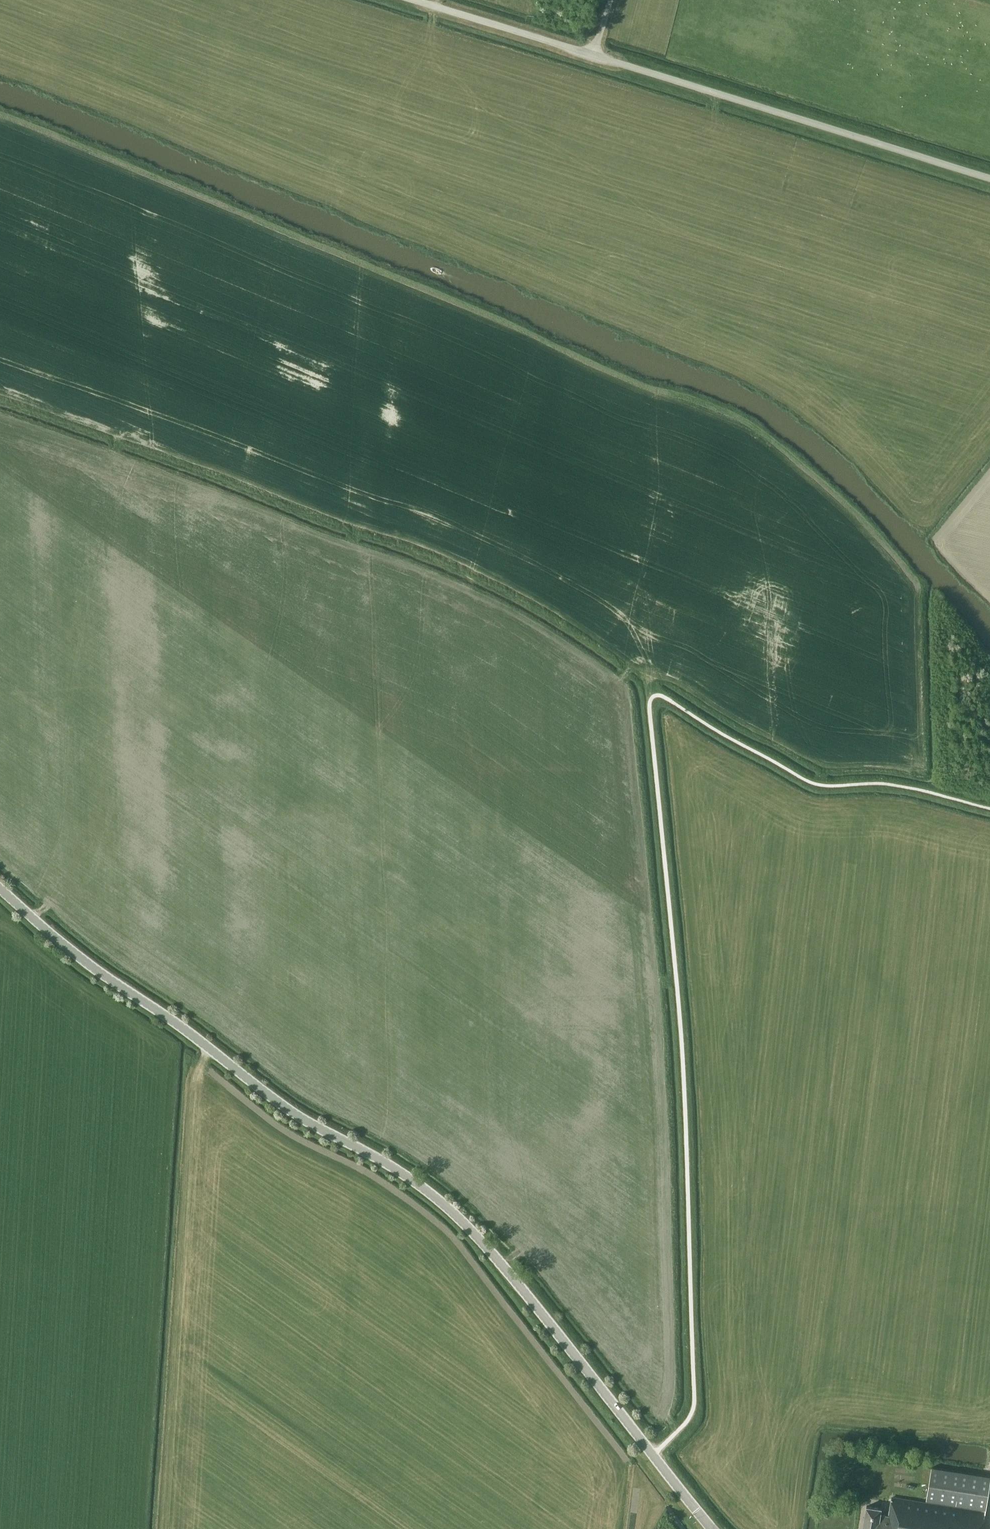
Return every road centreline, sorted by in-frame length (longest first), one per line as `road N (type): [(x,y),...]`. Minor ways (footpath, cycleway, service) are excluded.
road 1 (tertiary): [(712,1528),(447,1207),(390,1165),(293,1114),(84,961),(0,888)]
road 2 (unclassified): [(989,176),(419,0)]

